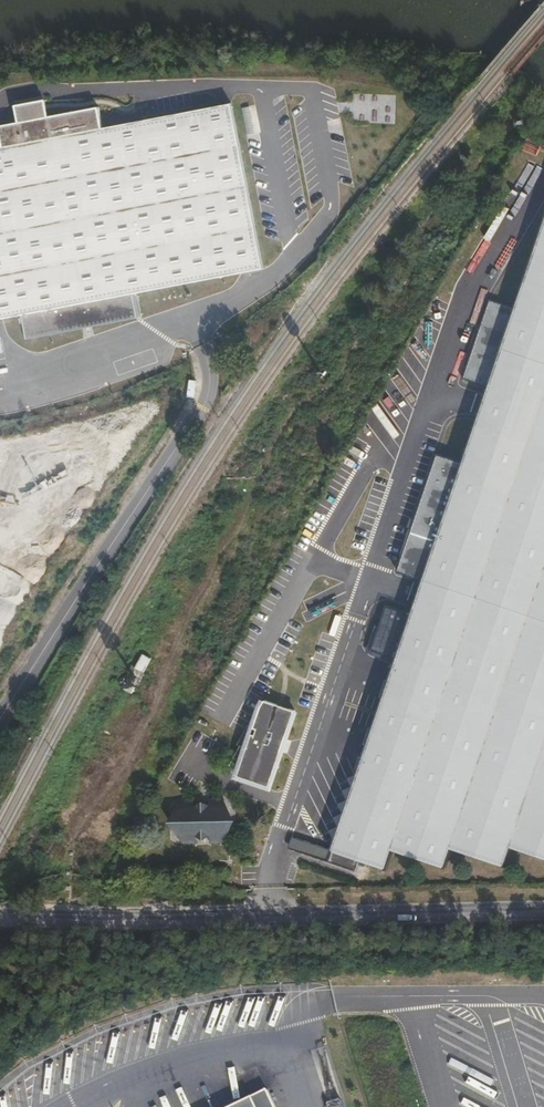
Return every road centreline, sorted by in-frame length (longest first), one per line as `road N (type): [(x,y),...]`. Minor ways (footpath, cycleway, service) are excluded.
road 1 (tertiary): [(0,916),(543,911)]

